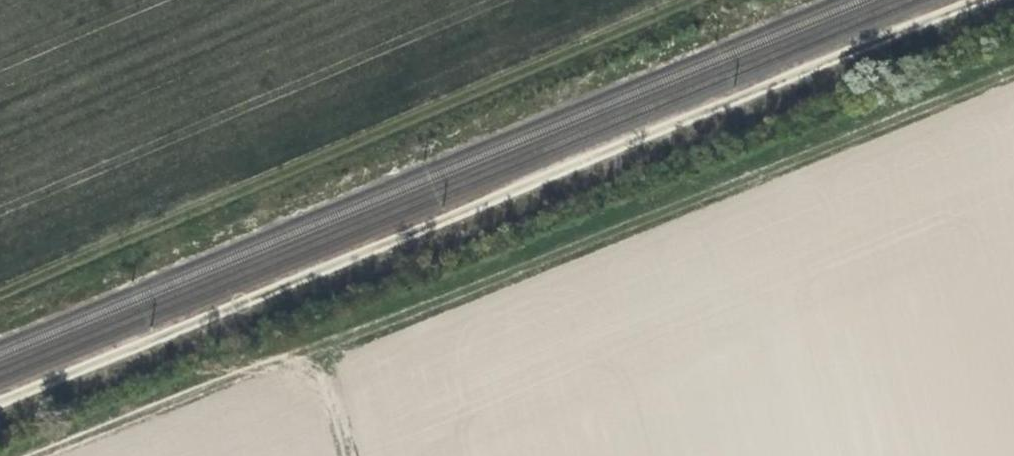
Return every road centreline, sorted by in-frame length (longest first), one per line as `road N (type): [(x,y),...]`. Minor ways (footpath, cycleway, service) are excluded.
road 1 (track): [(1013,73),(70,455)]
road 2 (track): [(0,314),(731,0)]

